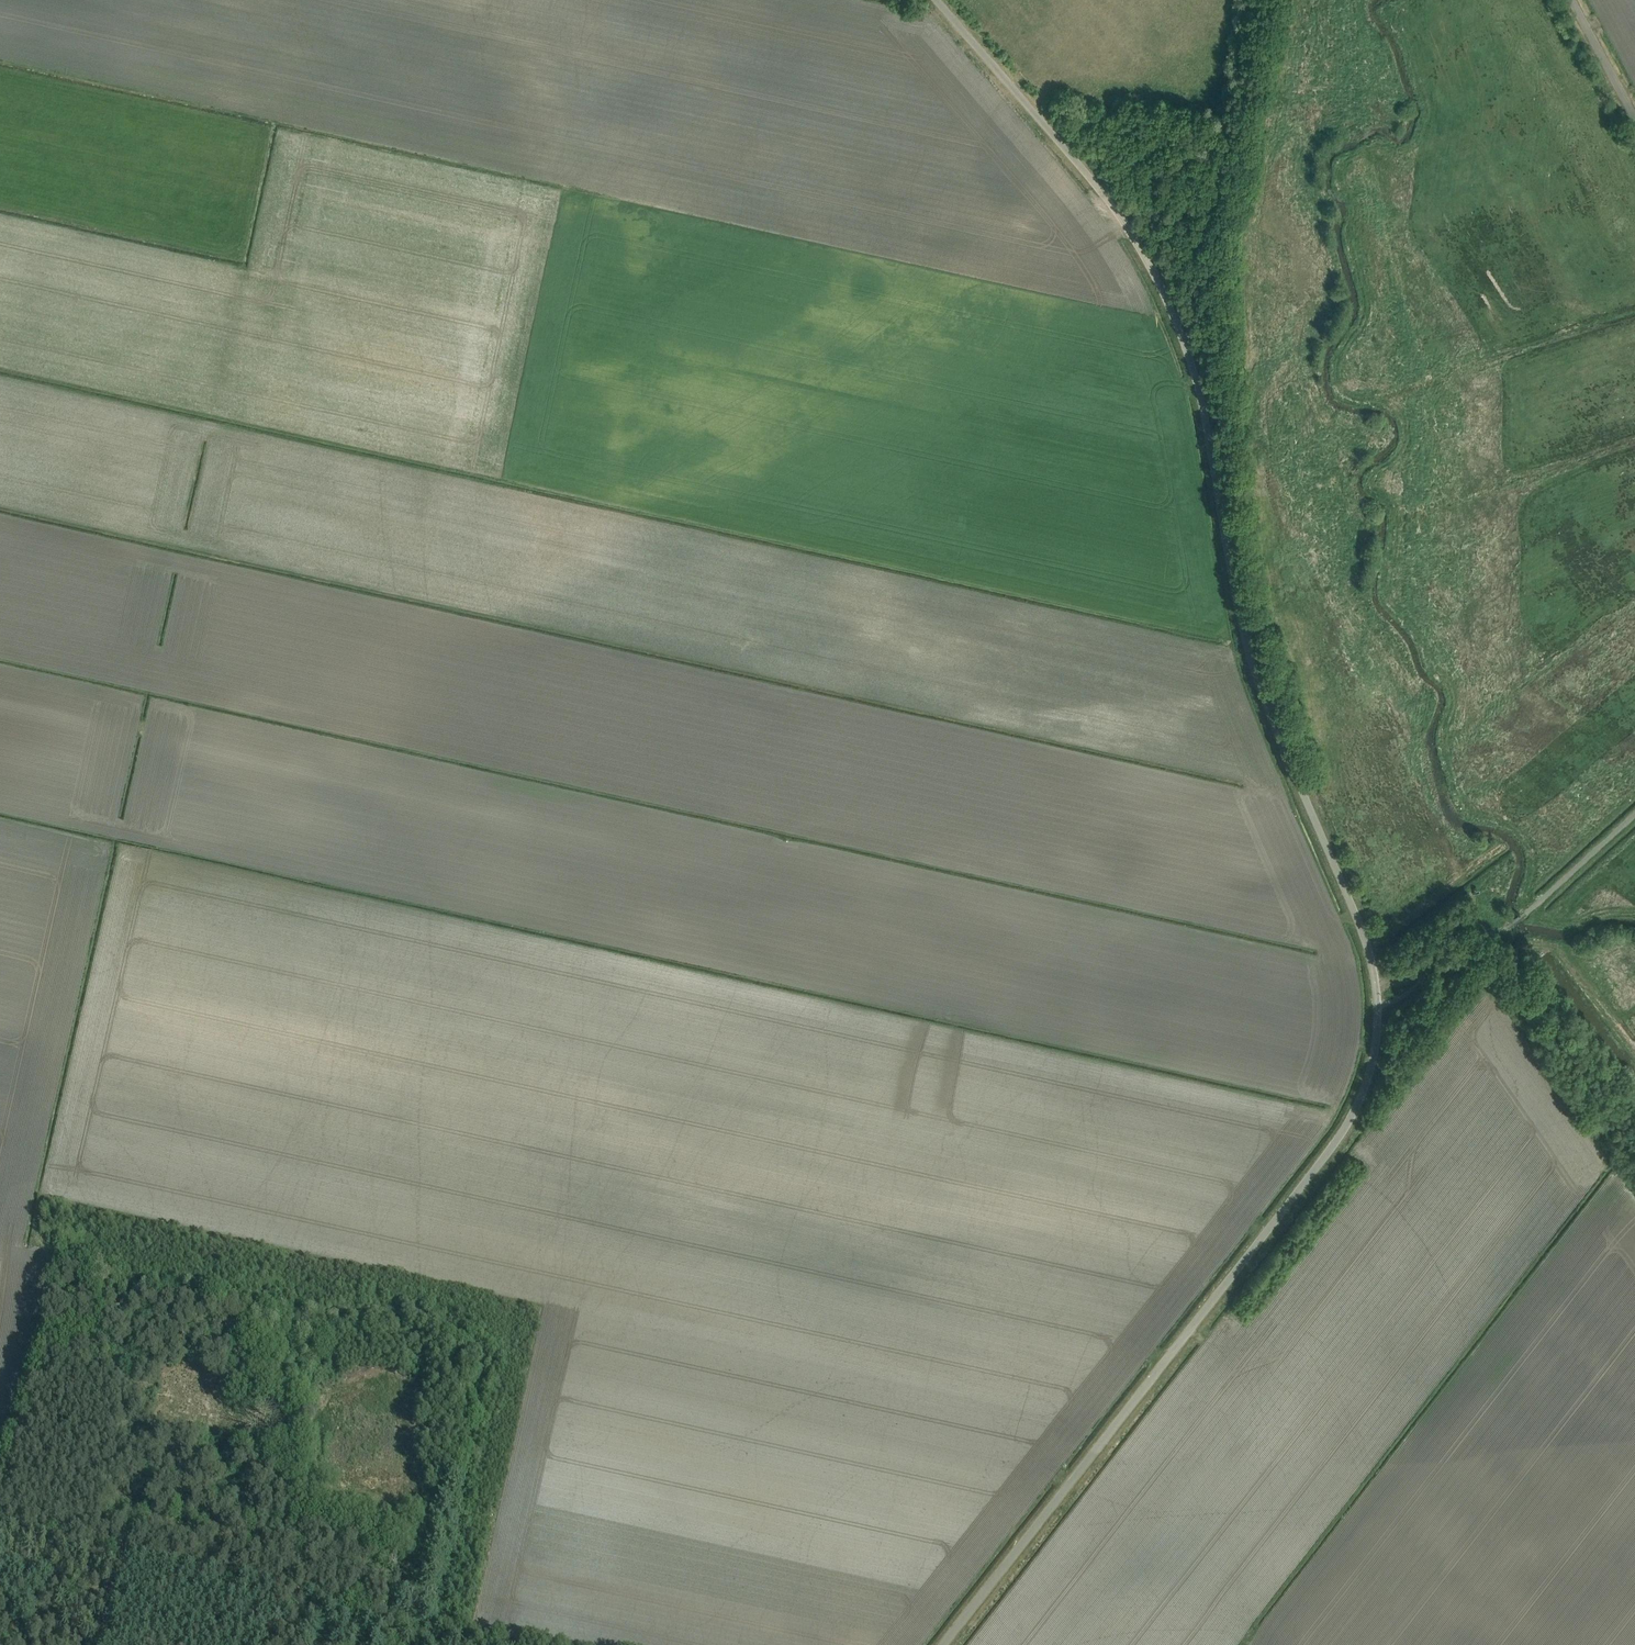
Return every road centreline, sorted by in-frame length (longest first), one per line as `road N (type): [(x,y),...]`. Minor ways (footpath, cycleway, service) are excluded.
road 1 (unclassified): [(943,1644),(1337,1141),(1369,1073),(1378,1006),(1365,937),(1251,661),(1201,396),(1178,326),(1105,196),(937,0)]
road 2 (unclassified): [(1634,119),(1571,0)]

